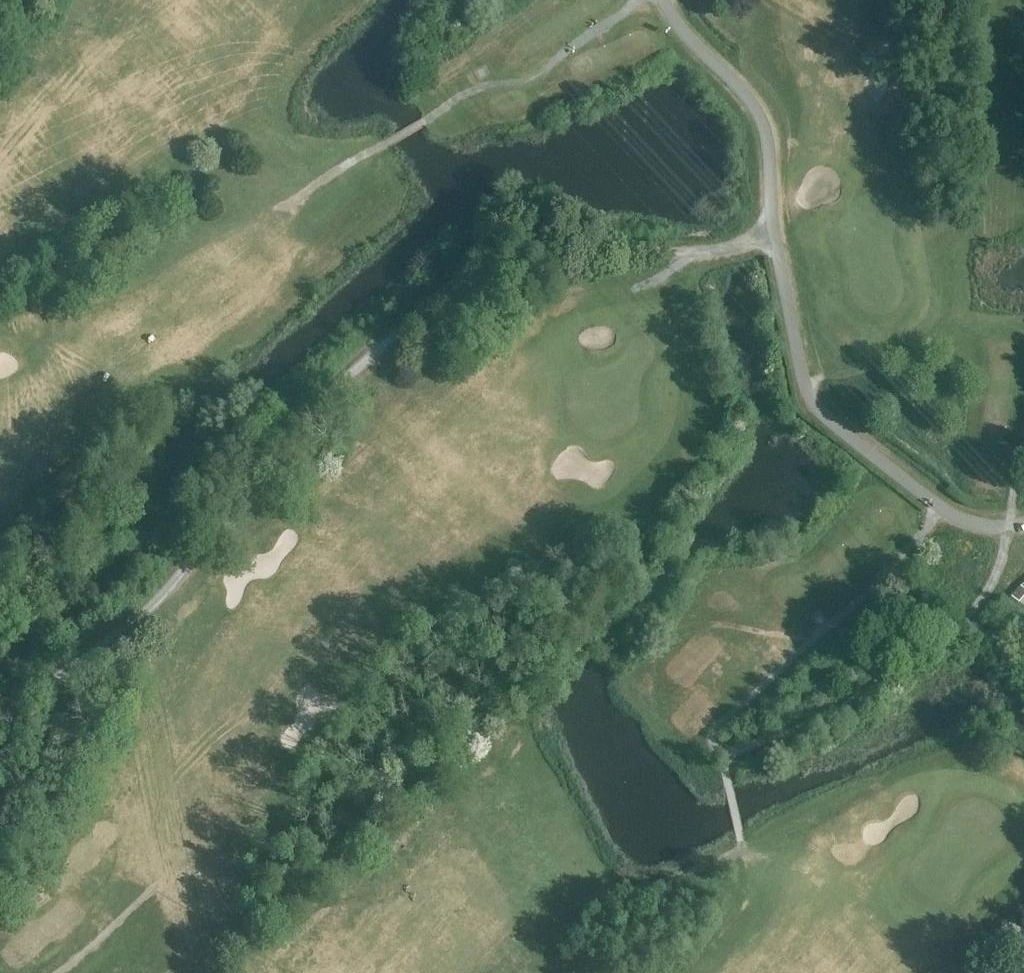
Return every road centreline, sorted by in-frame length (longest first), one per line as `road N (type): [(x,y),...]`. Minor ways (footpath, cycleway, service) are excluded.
road 1 (track): [(592,891),(616,893),(735,855),(741,843),(724,764),(729,756),(835,713),(973,613),(1001,564),(1023,447)]
road 2 (track): [(637,0),(537,76),(462,96),(286,205)]
road 3 (track): [(724,764),(713,728),(897,561),(937,506)]
road 4 (track): [(58,972),(154,888)]

